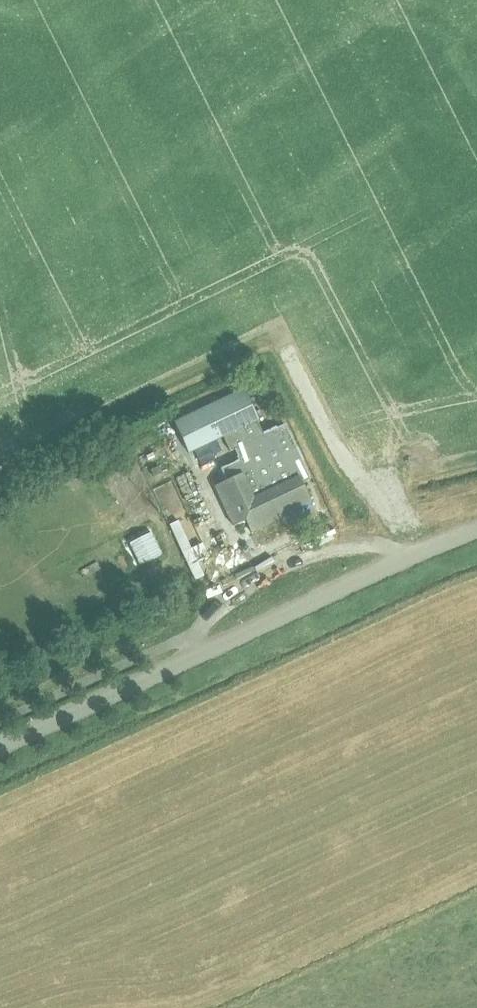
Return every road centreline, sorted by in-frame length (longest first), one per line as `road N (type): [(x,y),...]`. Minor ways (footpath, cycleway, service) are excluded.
road 1 (unclassified): [(0,746),(414,557)]

